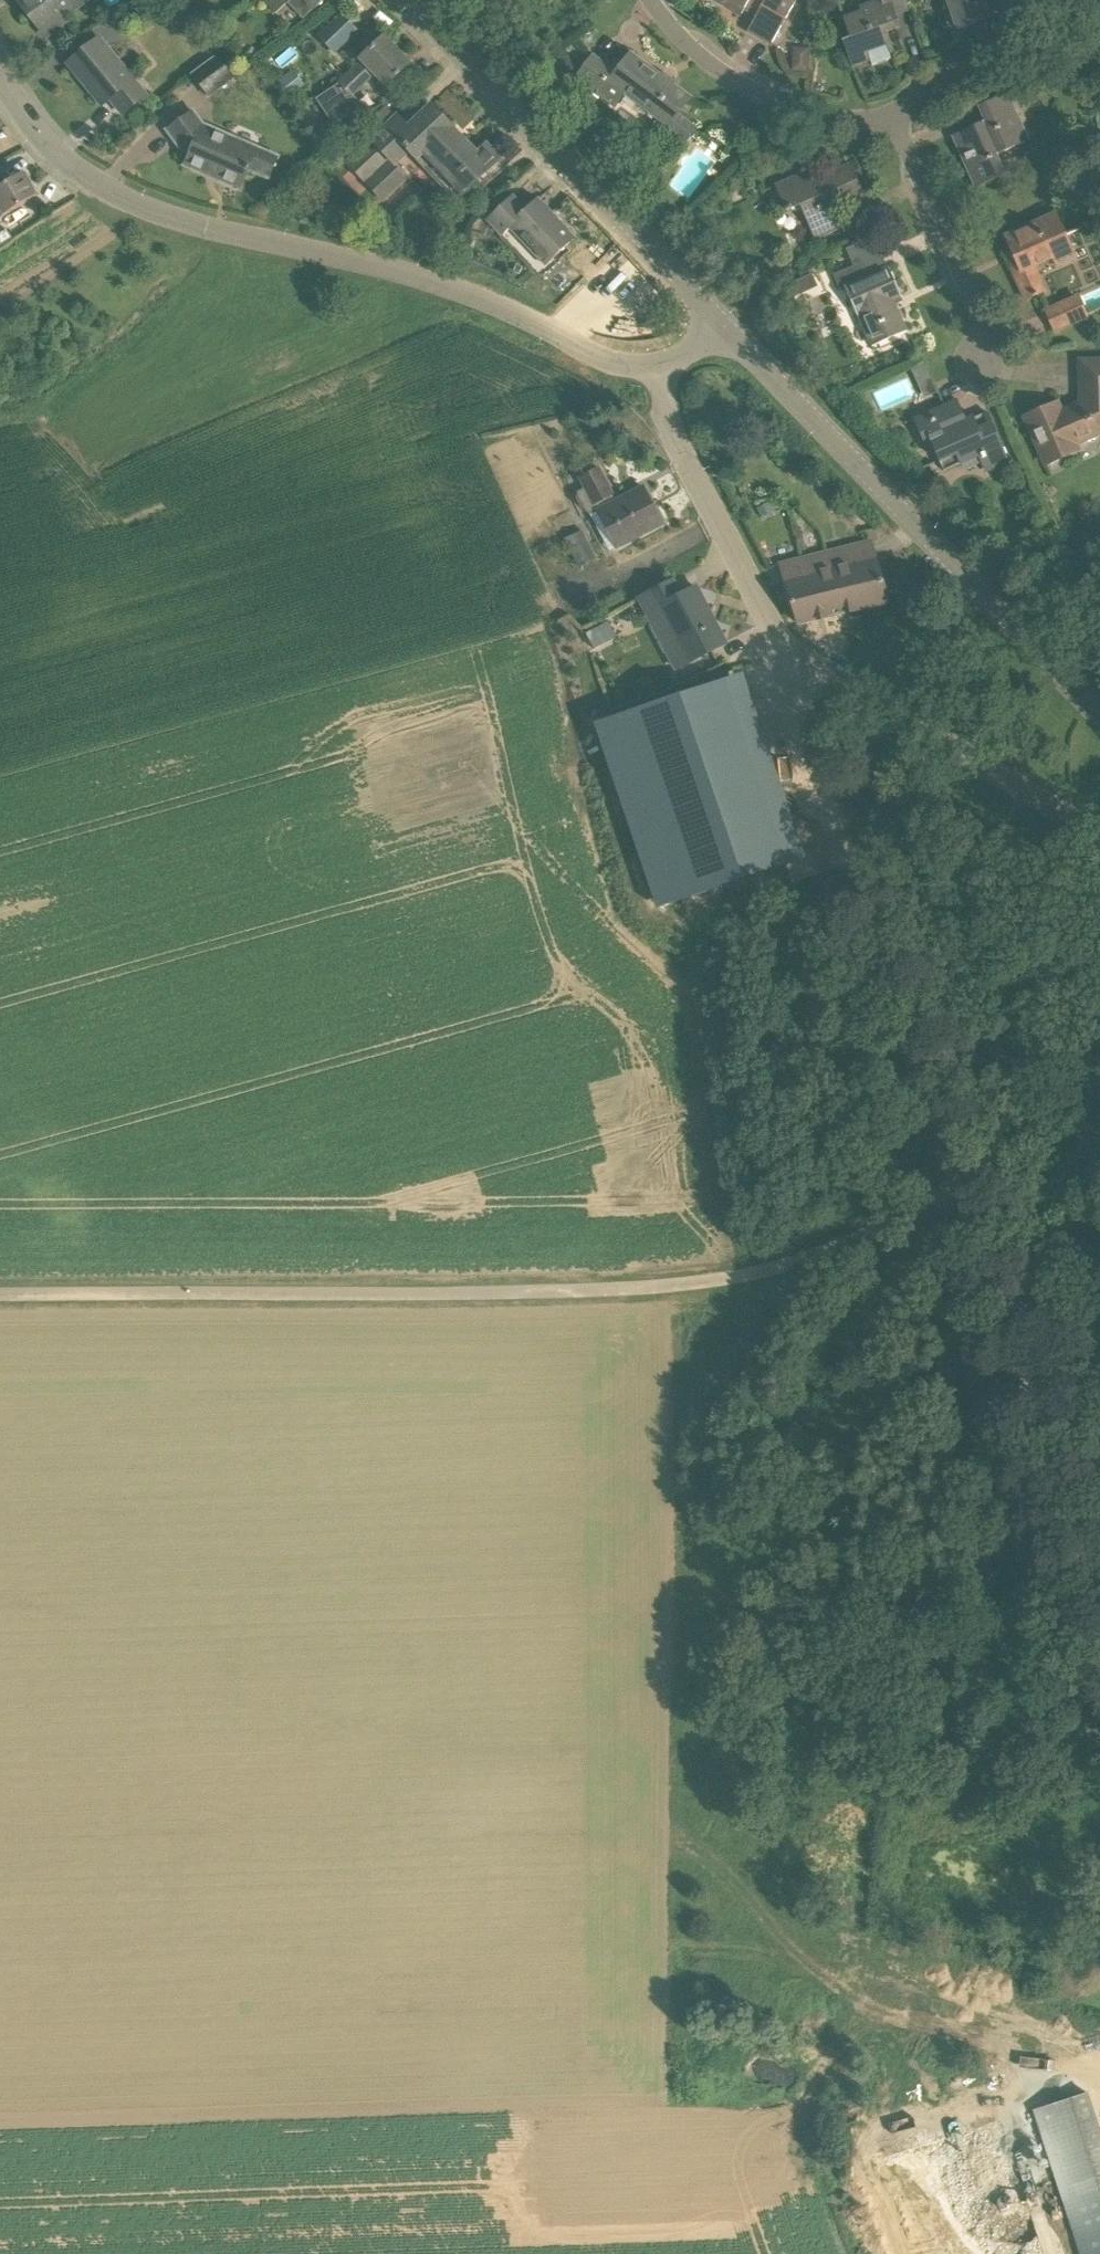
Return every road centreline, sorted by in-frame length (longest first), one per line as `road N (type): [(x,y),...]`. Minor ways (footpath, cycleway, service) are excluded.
road 1 (unclassified): [(0,1294),(693,1282),(806,1257),(958,1182)]
road 2 (residential): [(662,362),(615,364),(541,324),(428,278),(130,200),(62,156),(0,72)]
road 3 (unclassified): [(958,1182),(783,645)]
road 4 (tertiary): [(1099,711),(722,323)]
road 5 (tertiary): [(722,323),(418,0)]
road 6 (unclassified): [(1099,1597),(958,1182)]
road 7 (track): [(680,1771),(1099,1784)]
road 8 (unclassified): [(1099,837),(814,666)]
road 9 (residential): [(783,645),(669,419),(662,362)]
road 10 (residential): [(649,0),(698,54),(767,98),(832,117),(896,114)]
road 11 (residential): [(993,340),(896,114)]
road 12 (unclassified): [(958,1182),(1026,1127),(1078,1058),(1099,1011)]
road 13 (residential): [(896,114),(990,55),(1009,0)]

